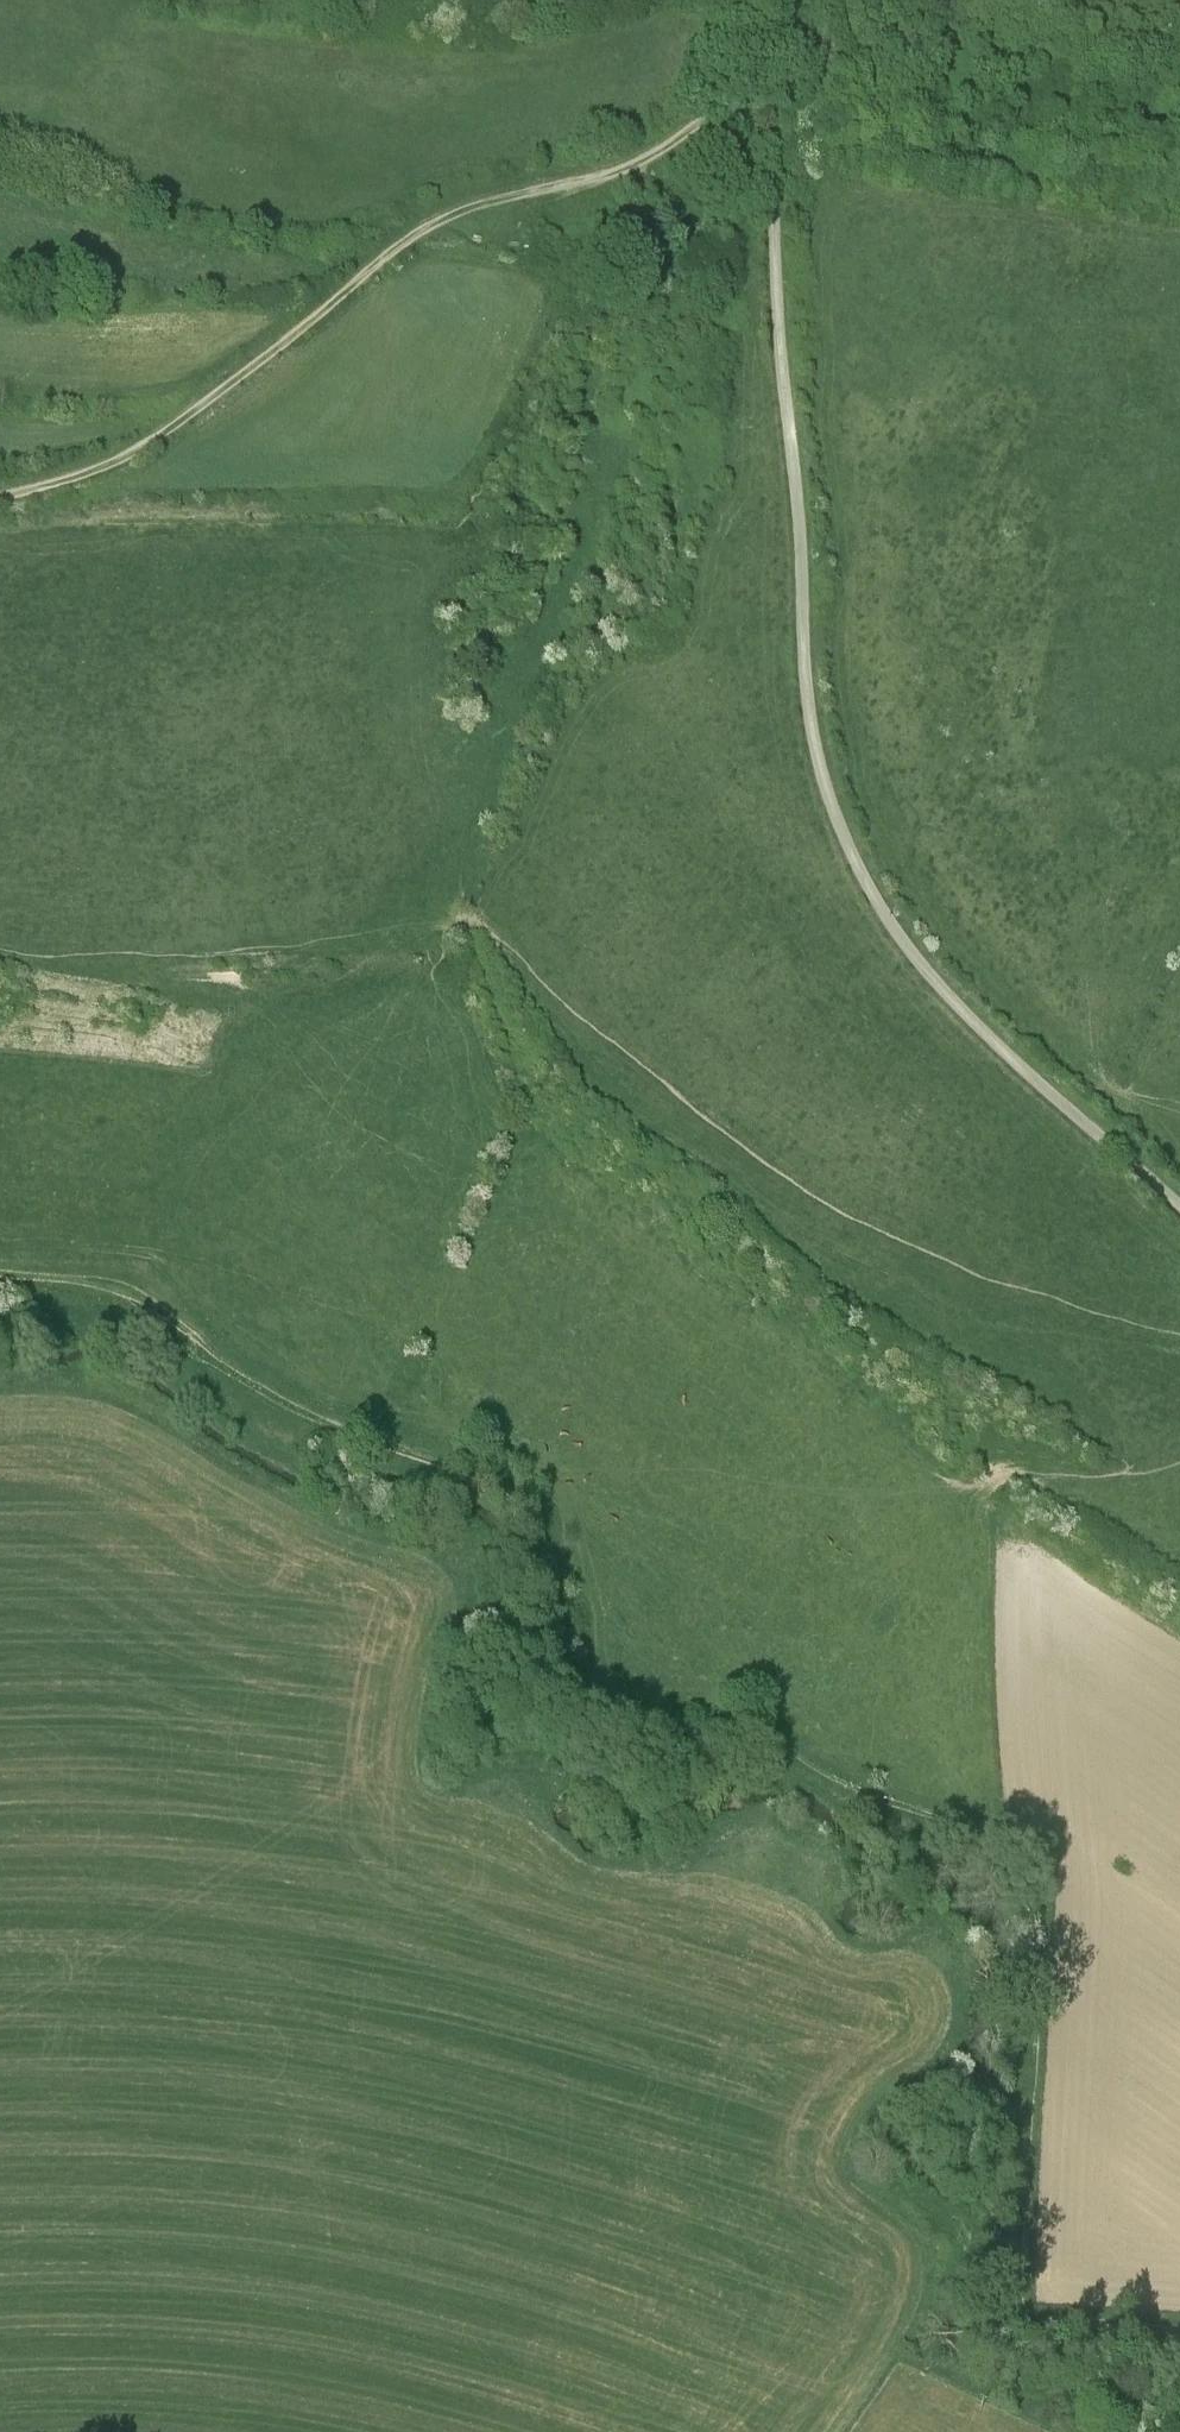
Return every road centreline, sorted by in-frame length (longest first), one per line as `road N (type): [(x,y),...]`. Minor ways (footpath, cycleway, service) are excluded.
road 1 (unclassified): [(1179,1207),(930,975),(867,884),(826,790),(805,669),(765,66),(731,0)]
road 2 (track): [(0,495),(91,471),(151,440),(388,253),(455,211),(615,168),(689,129),(770,52),(803,0)]

